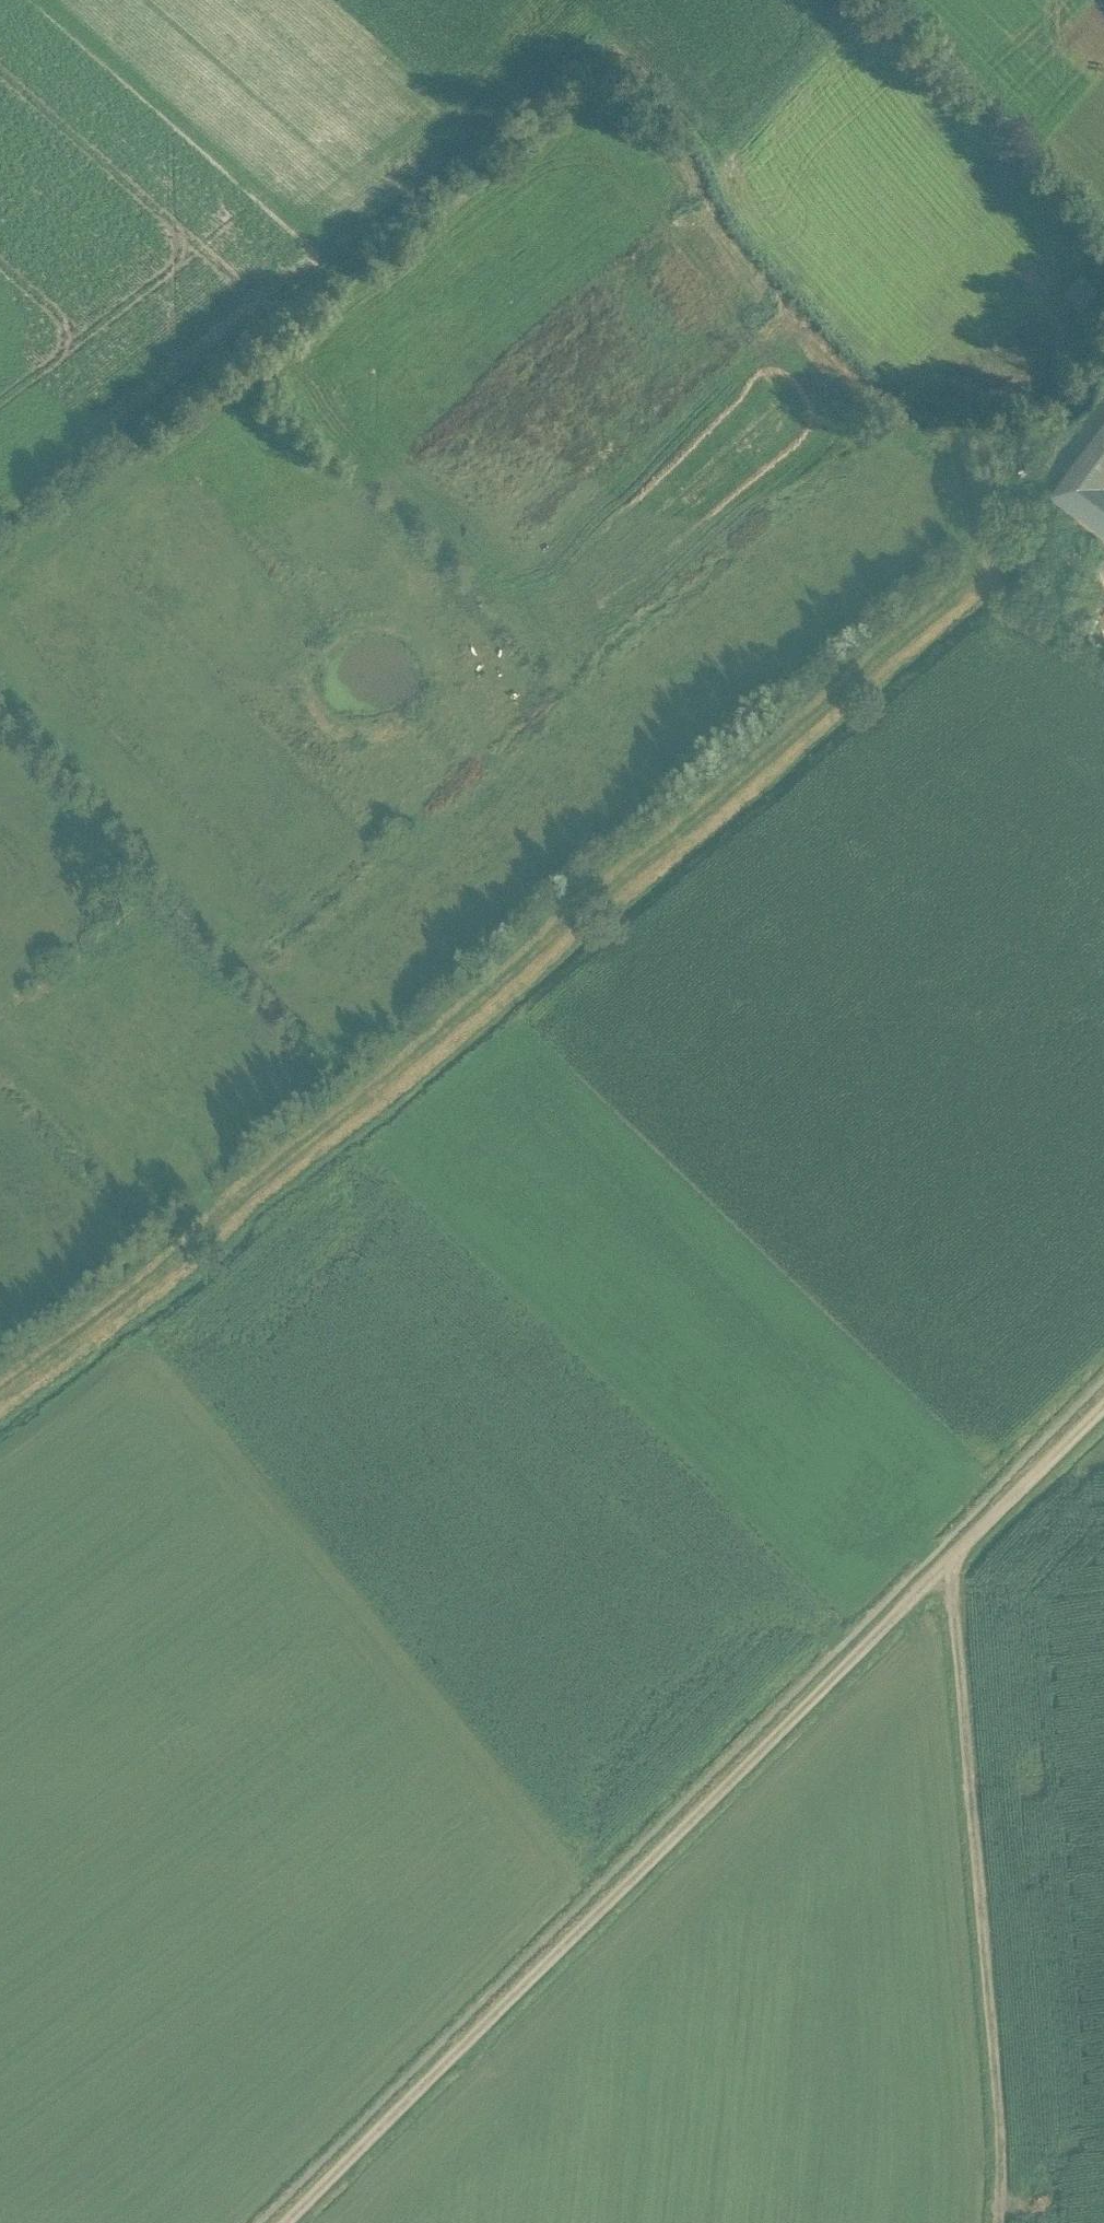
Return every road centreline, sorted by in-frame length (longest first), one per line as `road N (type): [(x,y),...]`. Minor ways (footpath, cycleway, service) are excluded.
road 1 (track): [(289,2222),(1103,1411)]
road 2 (track): [(947,1566),(1001,2156),(997,2222)]

